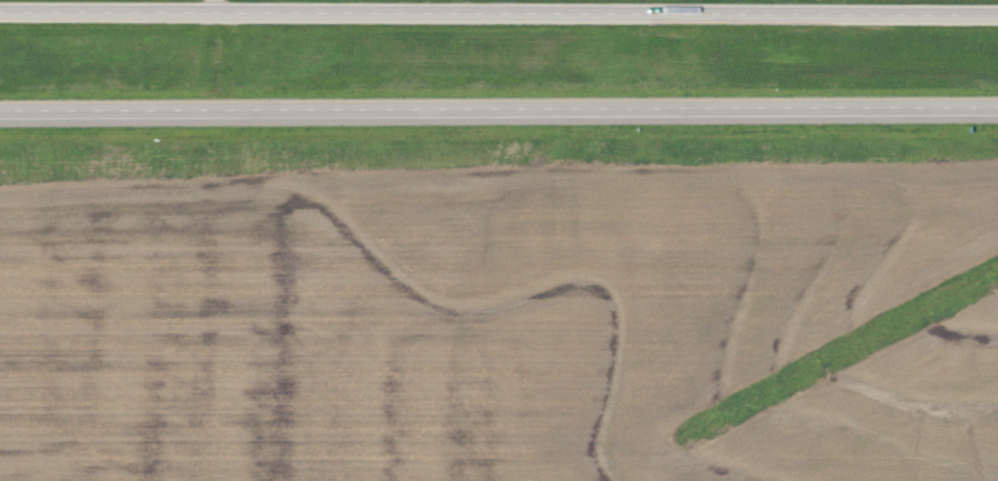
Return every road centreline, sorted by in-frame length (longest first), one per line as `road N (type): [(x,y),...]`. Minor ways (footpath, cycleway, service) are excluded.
road 1 (trunk): [(997,18),(0,13)]
road 2 (trunk): [(0,110),(997,110)]

